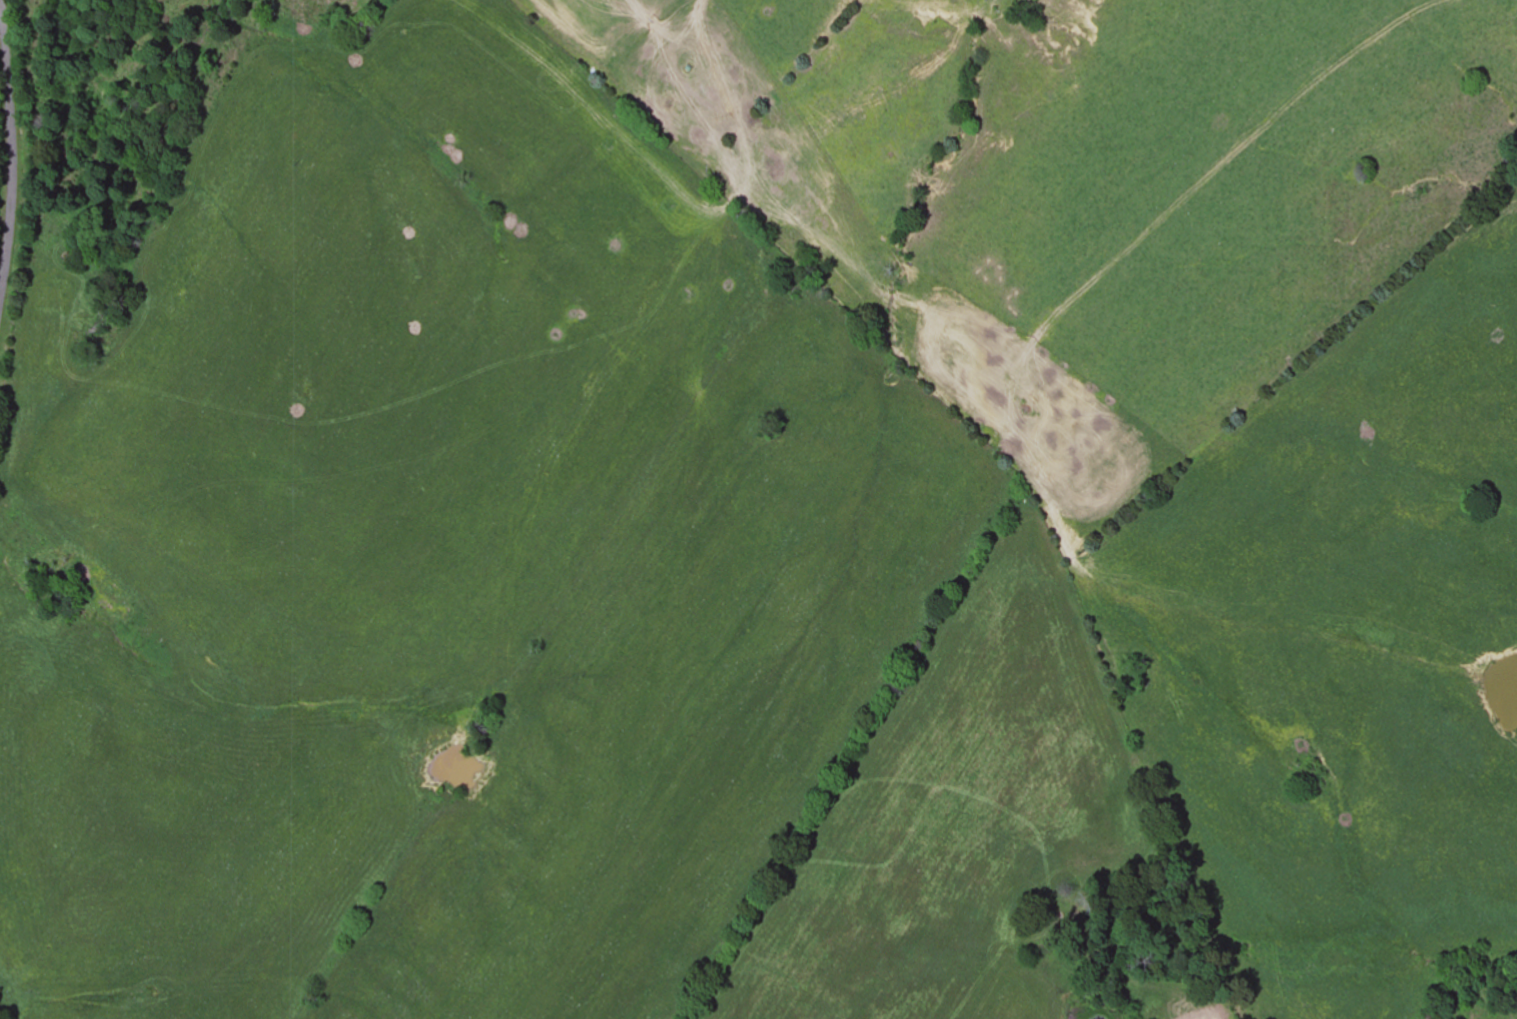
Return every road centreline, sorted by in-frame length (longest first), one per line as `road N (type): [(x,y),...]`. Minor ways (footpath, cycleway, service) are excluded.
road 1 (residential): [(0,283),(10,206),(1,0)]

